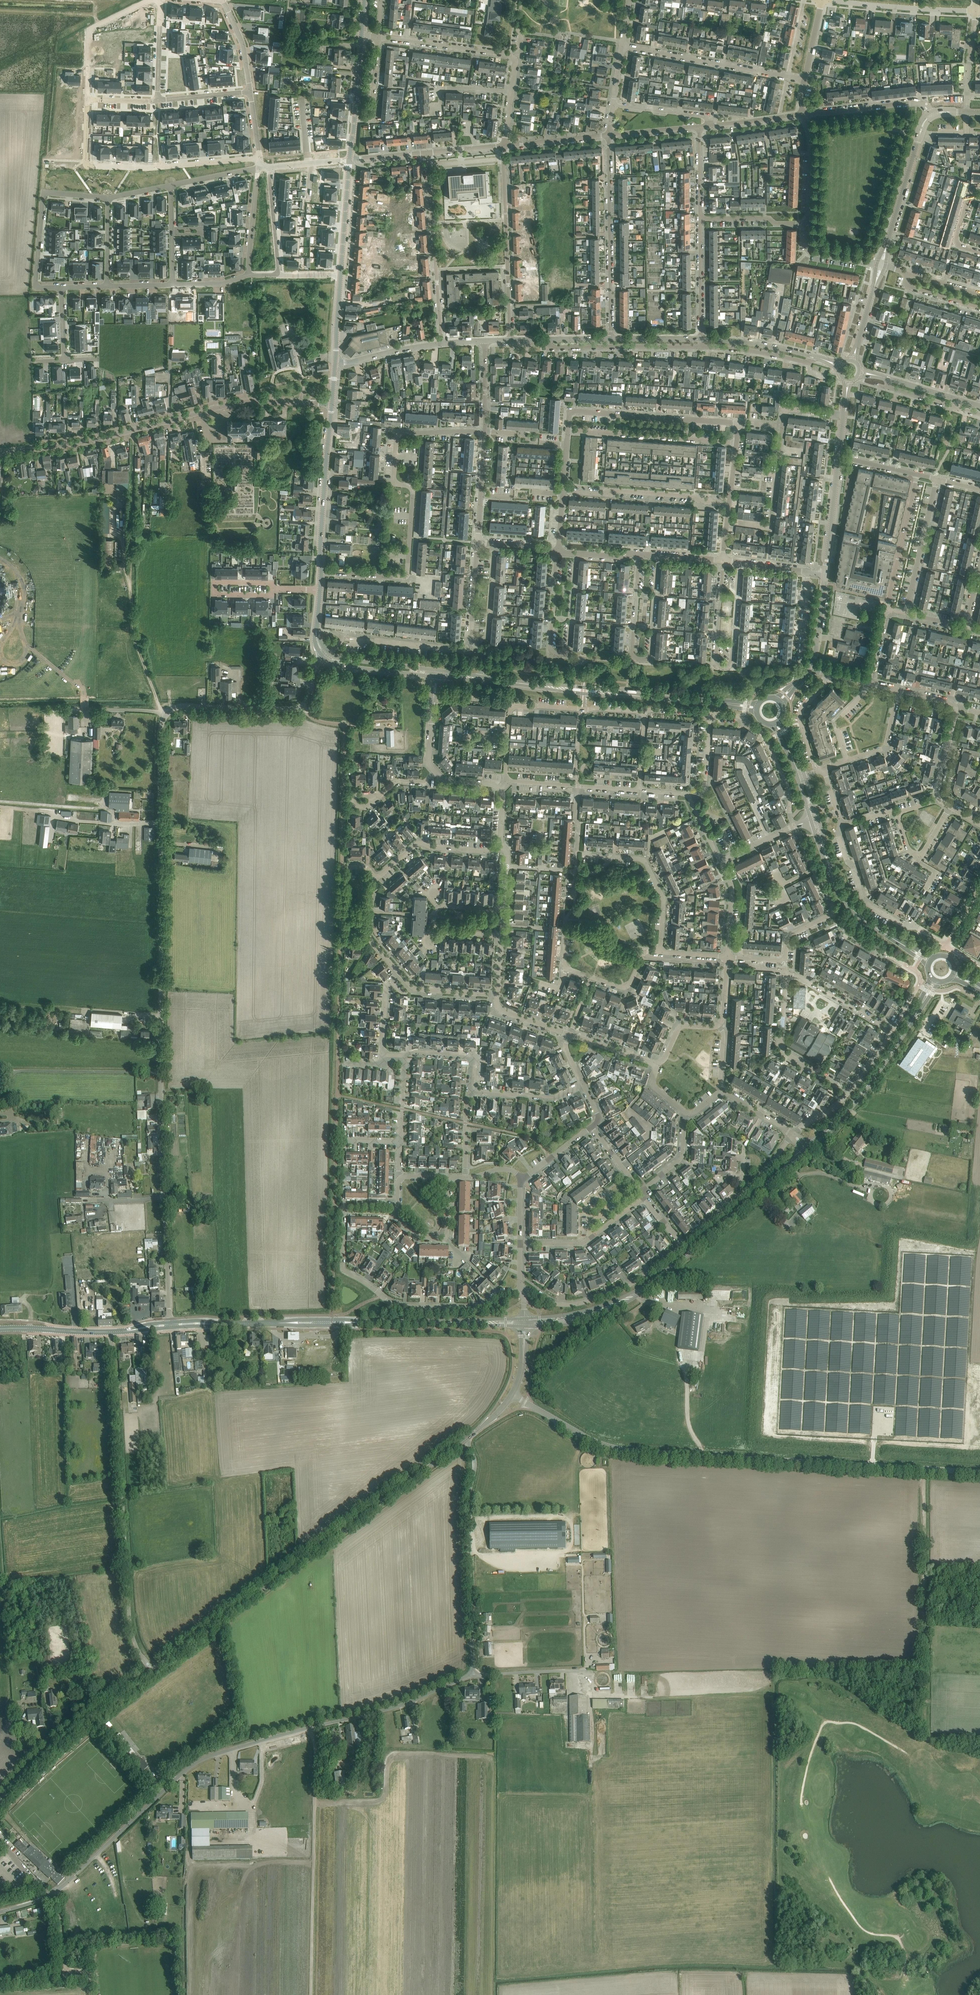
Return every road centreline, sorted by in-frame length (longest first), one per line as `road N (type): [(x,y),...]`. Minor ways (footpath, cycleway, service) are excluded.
road 1 (tertiary): [(0,1803),(51,1747),(465,1441)]
road 2 (unclassified): [(0,1912),(64,1886),(203,1759),(396,1707),(473,1675)]
road 3 (unclassified): [(979,1472),(632,1451),(598,1443),(513,1393)]
road 4 (residential): [(0,454),(102,439),(239,403),(332,405)]
road 5 (unclassified): [(143,1657),(130,1623),(112,1332)]
road 6 (track): [(165,715),(132,632),(133,431)]
road 7 (track): [(925,1469),(926,1731)]
road 8 (secondary): [(605,1309),(662,1275),(806,1153)]
road 9 (tertiary): [(161,1073),(160,823)]
road 10 (residential): [(403,577),(413,494),(395,482),(398,436),(485,432)]
road 11 (unclassified): [(473,1675),(468,1503),(475,1463),(465,1441)]
road 12 (residential): [(639,554),(632,652),(641,660),(651,654),(658,555)]
road 13 (residential): [(723,560),(716,659),(723,667),(732,660),(739,562)]
road 14 (residential): [(557,552),(550,645),(557,654),(569,646),(576,554)]
road 15 (residential): [(507,782),(513,707),(643,714)]
road 16 (residential): [(609,135),(611,338)]
road 17 (residential): [(510,340),(504,145)]
road 18 (residential): [(427,153),(442,344)]
road 19 (residential): [(737,443),(736,424),(570,412)]
road 20 (residential): [(61,287),(36,285),(45,193),(108,198)]
road 21 (residential): [(522,1291),(561,1304),(591,1300),(637,1280),(683,1245)]
road 22 (residential): [(946,943),(865,902),(839,837),(842,824)]
road 23 (residential): [(568,431),(737,443)]
road 24 (residential): [(788,77),(622,46)]
road 25 (secondary): [(321,572),(332,405)]
road 26 (residential): [(892,1031),(919,975),(846,929),(836,913)]
road 27 (residential): [(729,504),(563,491)]
road 28 (unclassified): [(161,1073),(20,1071),(9,1089)]
road 29 (residential): [(547,339),(550,348),(701,347)]
road 30 (residential): [(850,1091),(783,1051),(786,975)]
road 31 (residential): [(381,1296),(343,1269),(344,1212),(394,1208)]
road 32 (secondary): [(831,1129),(921,1005)]
road 33 (residential): [(503,911),(444,907),(435,916),(442,931),(502,936)]
road 34 (residential): [(381,1296),(399,1306),(473,1308),(498,1292),(522,1291)]
road 35 (residential): [(975,11),(829,0)]
road 36 (residential): [(565,939),(566,968),(620,987),(645,952),(660,952)]
road 37 (residential): [(376,879),(417,844),(493,852),(501,845)]
road 38 (tertiary): [(165,715),(180,707),(303,707)]
road 39 (residential): [(87,99),(89,30),(152,0)]
road 40 (residential): [(906,613),(937,479)]
road 41 (residential): [(918,474),(887,608)]
road 42 (residential): [(513,57),(378,37)]
road 43 (tertiary): [(887,243),(931,115)]
road 44 (residential): [(803,114),(917,103),(931,115)]
road 45 (residential): [(639,791),(507,782)]
road 46 (secondary): [(485,1322),(355,1322)]
road 47 (residential): [(660,952),(664,900),(648,866),(609,861)]
road 48 (secondary): [(729,703),(602,692)]
road 49 (residential): [(350,639),(461,650),(474,643)]
road 50 (tertiary): [(170,1322),(165,1196)]
road 51 (residential): [(448,1177),(445,1237),(417,1238),(394,1208)]
road 52 (tertiary): [(165,1196),(161,1073)]
road 53 (secondary): [(899,942),(848,903),(824,851)]
road 54 (residential): [(892,1031),(786,975)]
road 55 (residential): [(273,589),(214,588),(273,587)]

